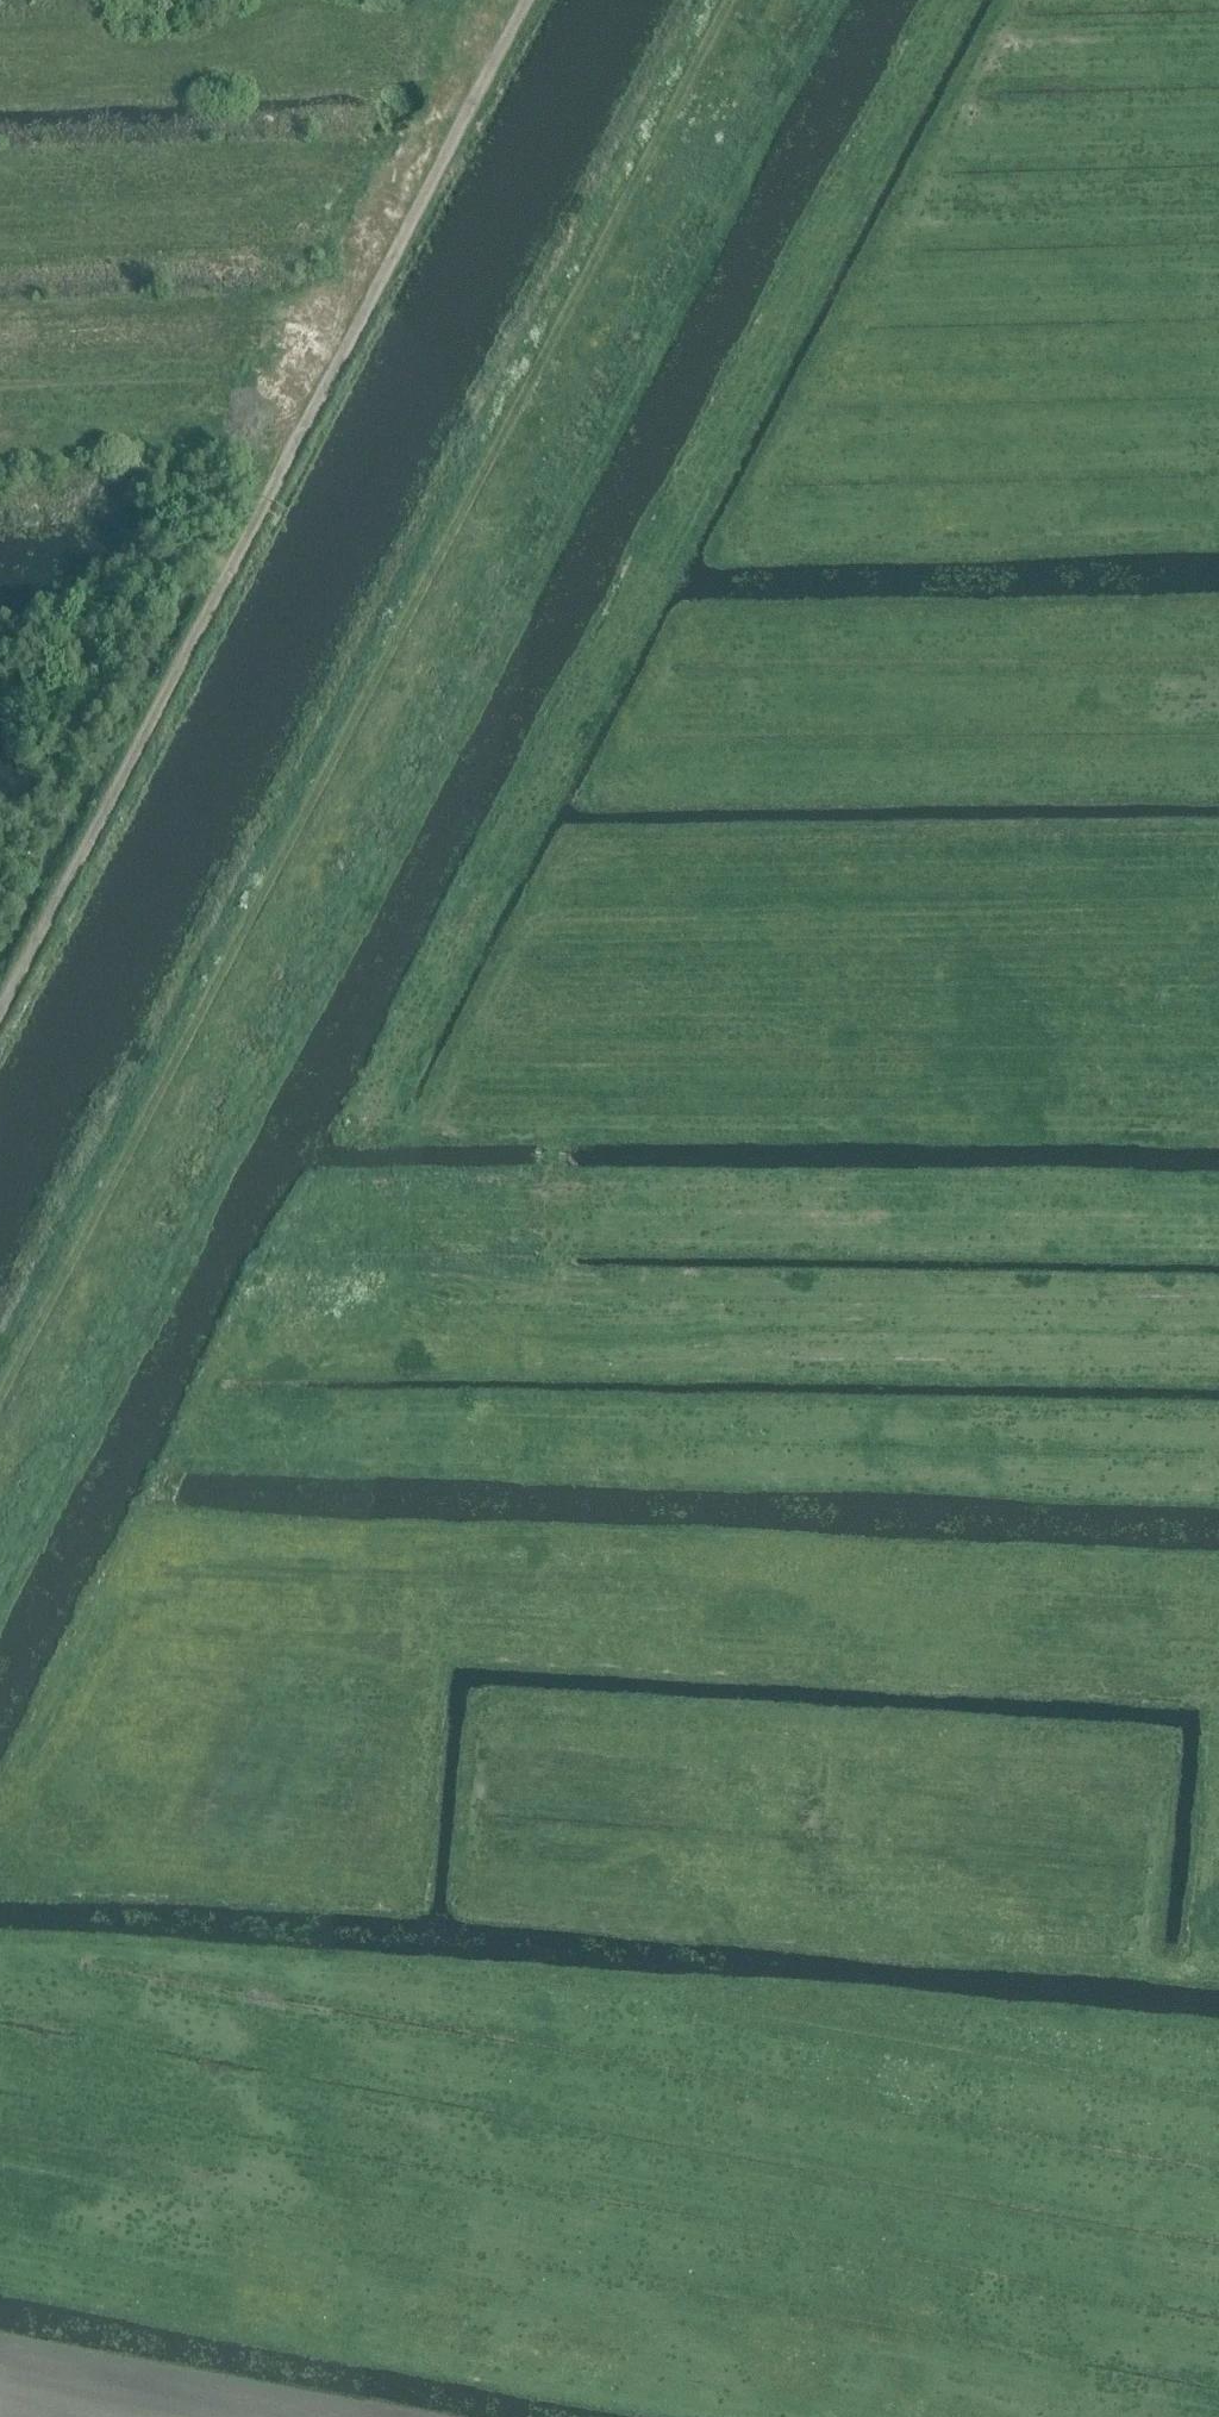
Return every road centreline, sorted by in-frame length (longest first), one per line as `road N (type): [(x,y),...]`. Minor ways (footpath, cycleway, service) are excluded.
road 1 (track): [(0,1002),(523,0)]

